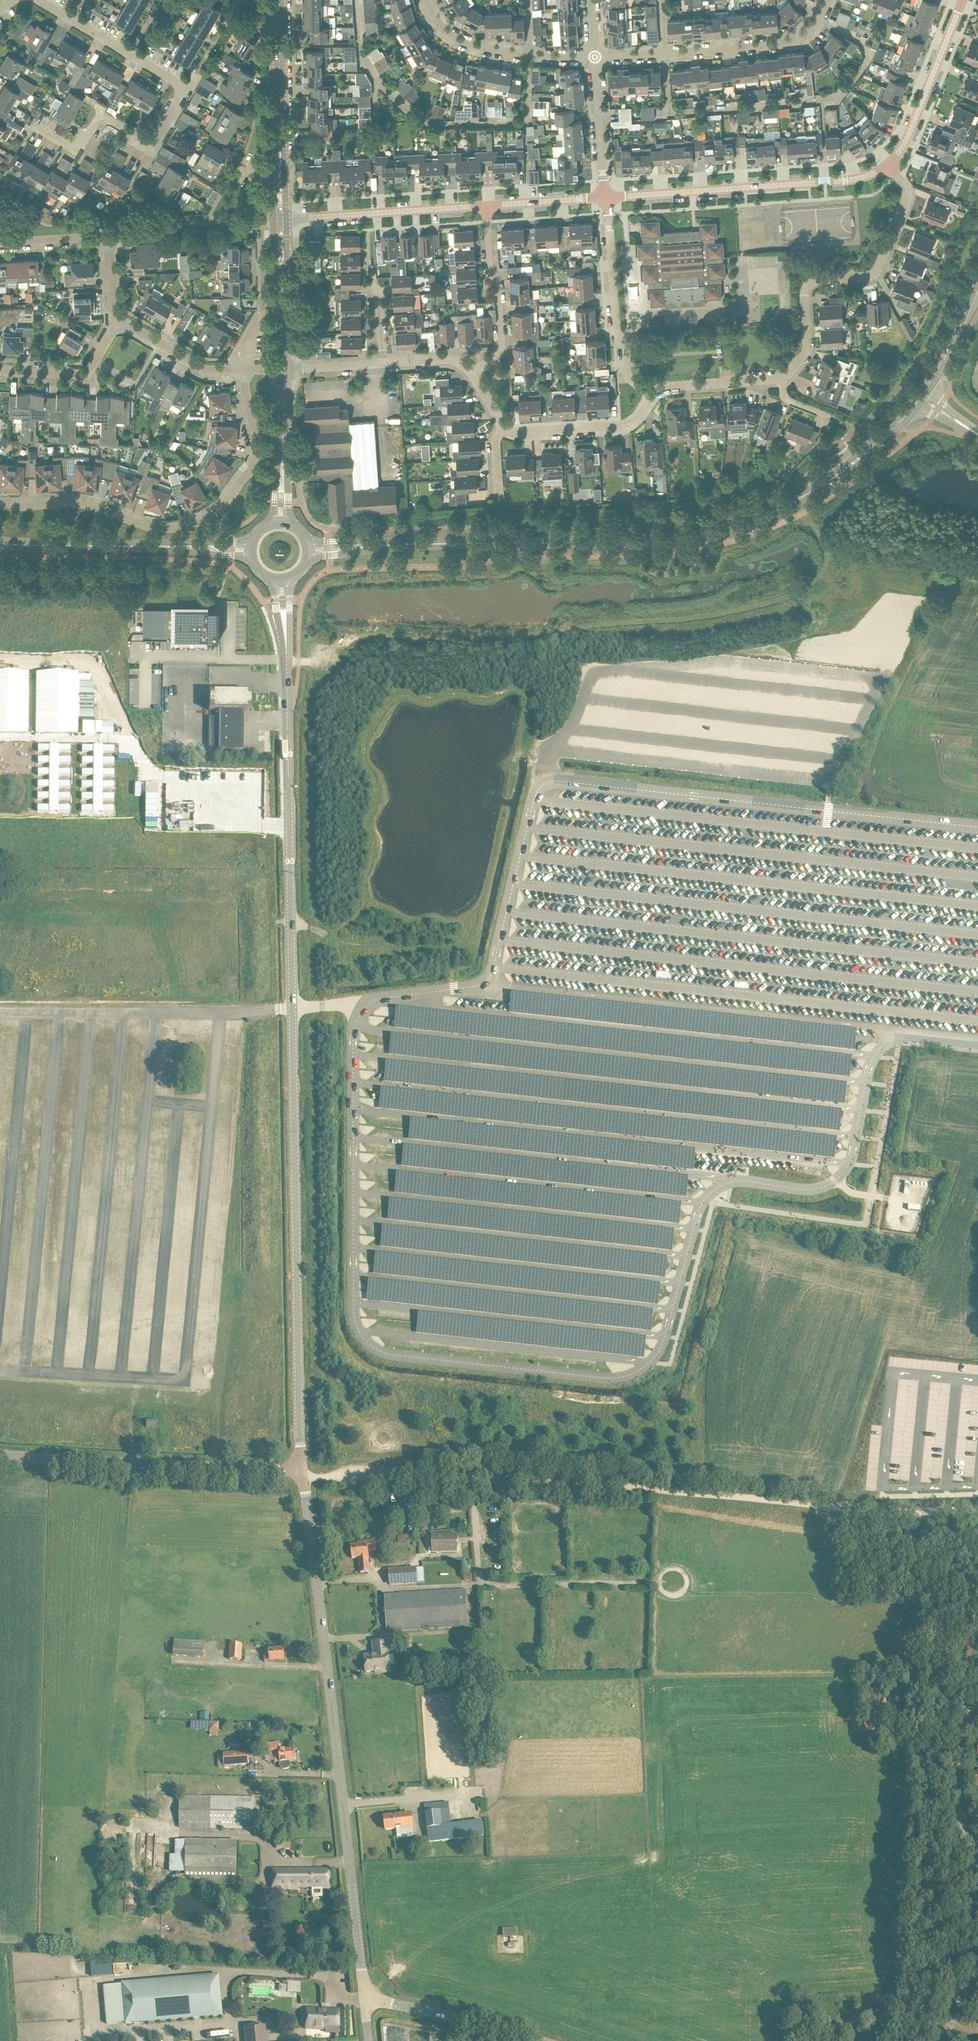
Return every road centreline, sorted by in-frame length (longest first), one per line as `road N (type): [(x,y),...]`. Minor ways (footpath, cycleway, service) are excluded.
road 1 (unclassified): [(302,1471),(284,621)]
road 2 (track): [(977,1507),(880,1509),(626,1486),(302,1471)]
road 3 (secondary): [(357,546),(650,541),(730,527),(830,480),(881,439)]
road 4 (unclassified): [(365,1996),(302,1471)]
road 5 (residential): [(241,370),(259,449),(223,505),(200,523),(161,529),(91,505),(0,507)]
road 6 (residential): [(33,124),(77,147),(101,117),(152,144),(183,97),(173,80),(36,0)]
road 7 (unclassified): [(302,1471),(0,1453)]
road 8 (residential): [(888,165),(908,192),(879,266),(864,277),(809,284),(807,349),(780,378)]
road 9 (residential): [(606,197),(851,180),(888,165)]
road 10 (residential): [(828,0),(812,28),(787,43),(595,57)]
road 11 (residential): [(651,396),(627,371),(606,197)]
road 12 (secondary): [(0,544),(203,548)]
road 13 (residential): [(287,219),(486,205)]
road 14 (residential): [(595,57),(528,56),(464,42),(437,22),(427,0)]
road 15 (residential): [(114,323),(107,242),(0,241)]
road 16 (residential): [(471,374),(503,350),(486,205)]
road 17 (residential): [(888,165),(913,125),(963,0)]
road 18 (tertiary): [(281,176),(278,0)]
road 19 (unclassified): [(533,2040),(365,1996)]
road 20 (residential): [(651,396),(621,425),(506,429)]
road 21 (residential): [(977,1710),(956,1769),(957,1798),(977,1856)]
road 22 (residential): [(114,323),(81,374),(0,371)]
road 23 (residential): [(606,197),(595,57)]
road 24 (residential): [(241,370),(206,370),(114,323)]
road 25 (residential): [(780,378),(673,386),(651,396)]
road 26 (residential): [(486,205),(606,197)]

